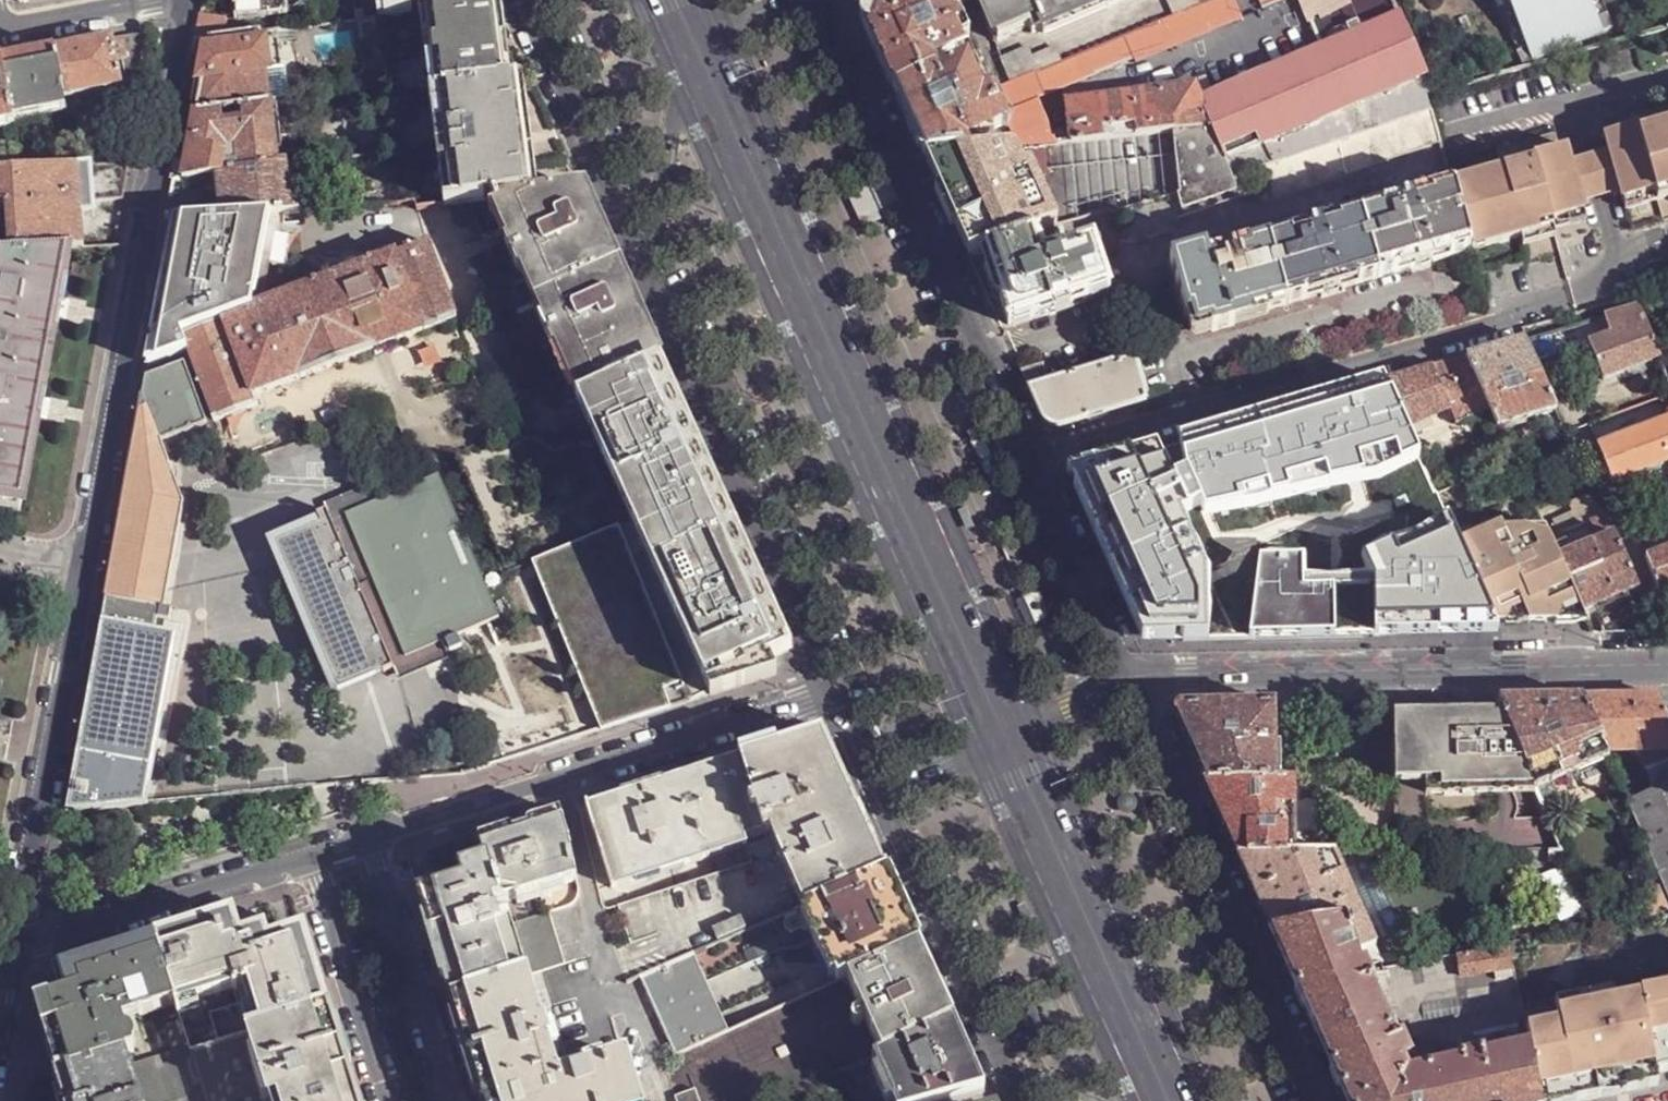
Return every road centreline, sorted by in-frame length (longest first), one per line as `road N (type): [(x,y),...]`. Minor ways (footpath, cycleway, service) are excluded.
road 1 (residential): [(188,0),(14,952)]
road 2 (unclassified): [(14,952),(835,699)]
road 3 (secondary): [(1004,730),(705,61)]
road 4 (residential): [(1129,679),(1189,670),(1667,663)]
road 5 (residential): [(625,227),(835,699)]
road 6 (residential): [(1034,462),(829,0)]
road 7 (residential): [(1034,462),(1484,331)]
road 8 (residential): [(1319,1100),(1129,679)]
road 9 (secondary): [(1168,1100),(1004,730)]
road 10 (residential): [(874,783),(1012,1100)]
road 11 (residential): [(524,0),(625,227)]
road 12 (residential): [(1129,679),(1034,462)]
road 13 (residential): [(188,0),(6,33)]
road 14 (unclassified): [(705,61),(667,153),(625,227)]
road 15 (residential): [(874,783),(1004,730)]
road 16 (residential): [(1004,730),(1129,679)]
road 17 (residential): [(817,0),(756,20),(705,61)]

